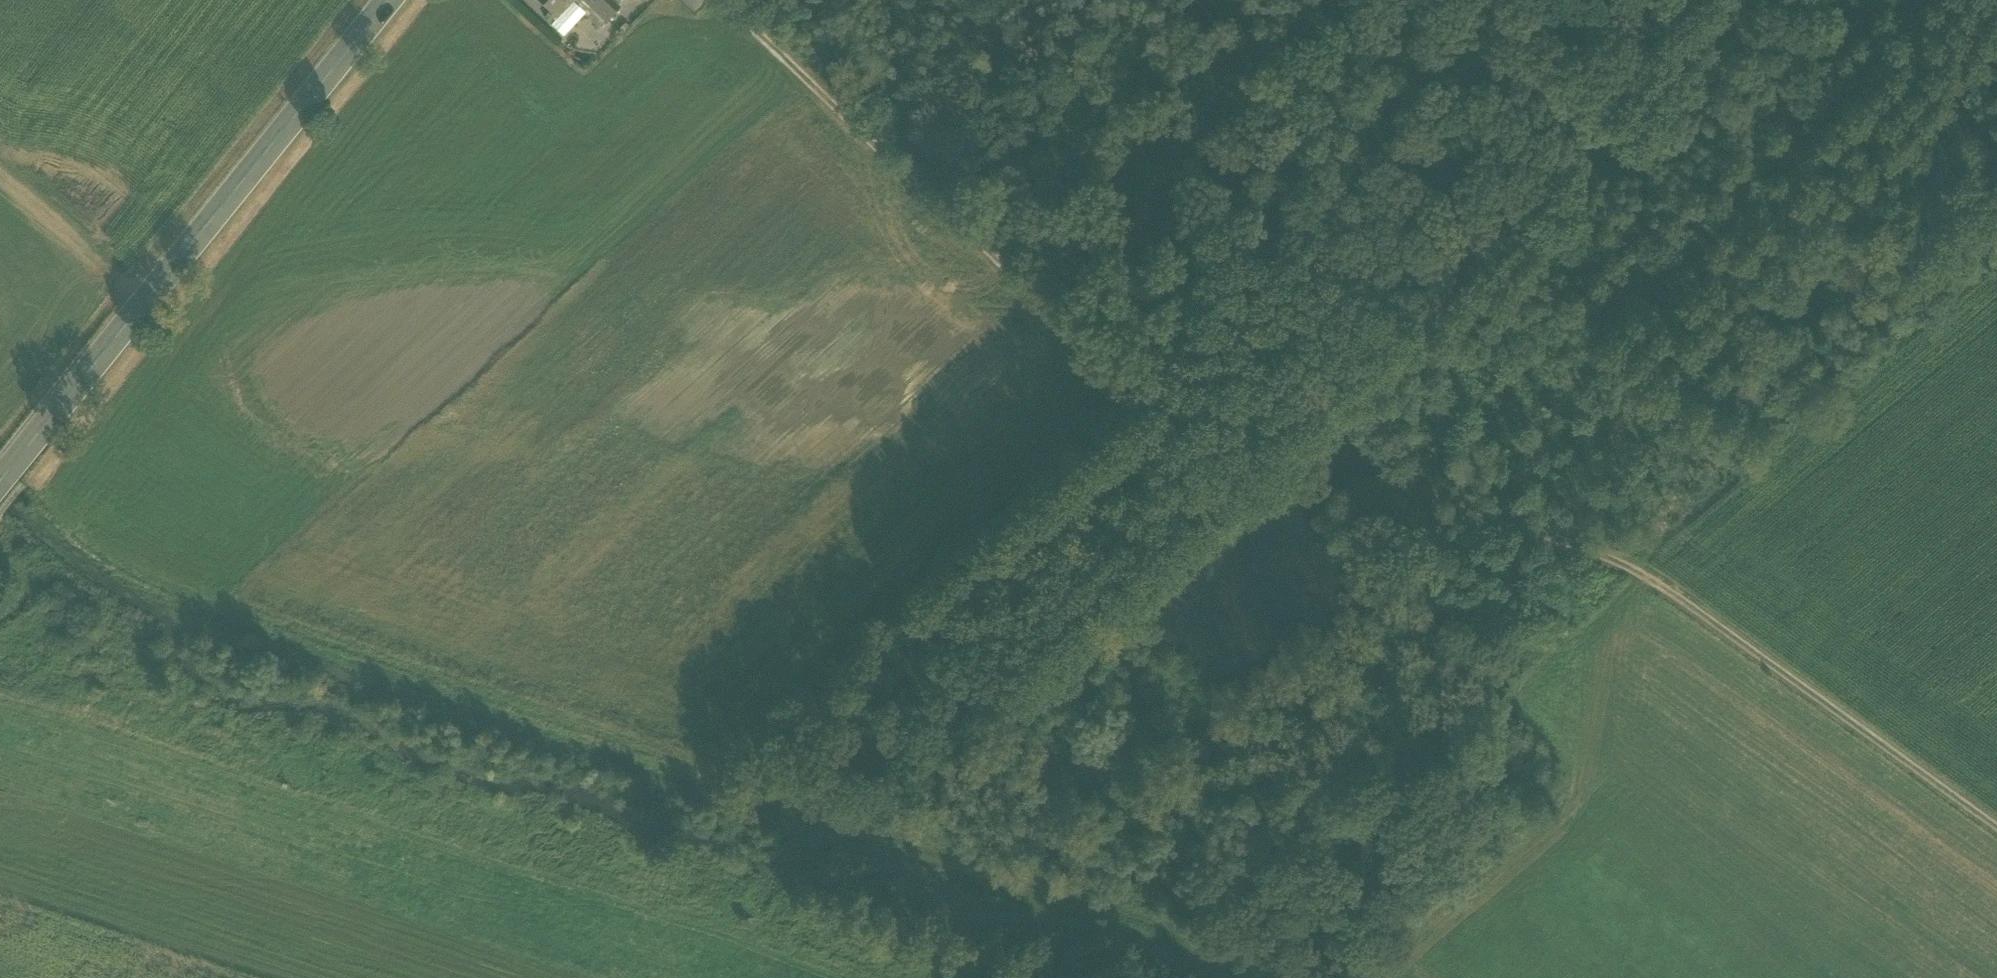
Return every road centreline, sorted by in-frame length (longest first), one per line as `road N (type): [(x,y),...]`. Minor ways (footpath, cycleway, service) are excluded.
road 1 (track): [(722,0),(1129,381),(1669,582),(1996,831)]
road 2 (secondary): [(0,480),(388,0)]

